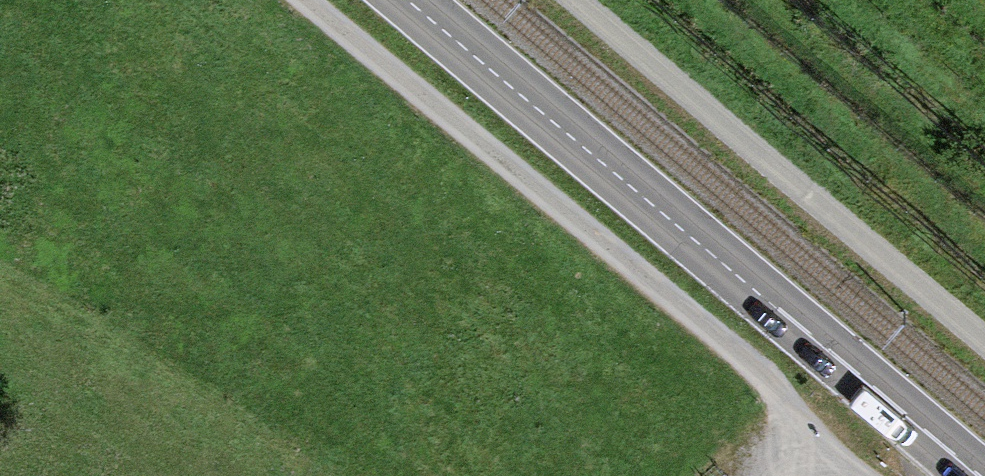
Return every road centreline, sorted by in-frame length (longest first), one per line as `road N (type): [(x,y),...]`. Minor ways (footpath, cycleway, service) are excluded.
road 1 (track): [(882,475),(298,0)]
road 2 (primary): [(506,83),(978,475)]
road 3 (track): [(577,0),(984,343)]
road 4 (primary): [(506,83),(407,0)]

